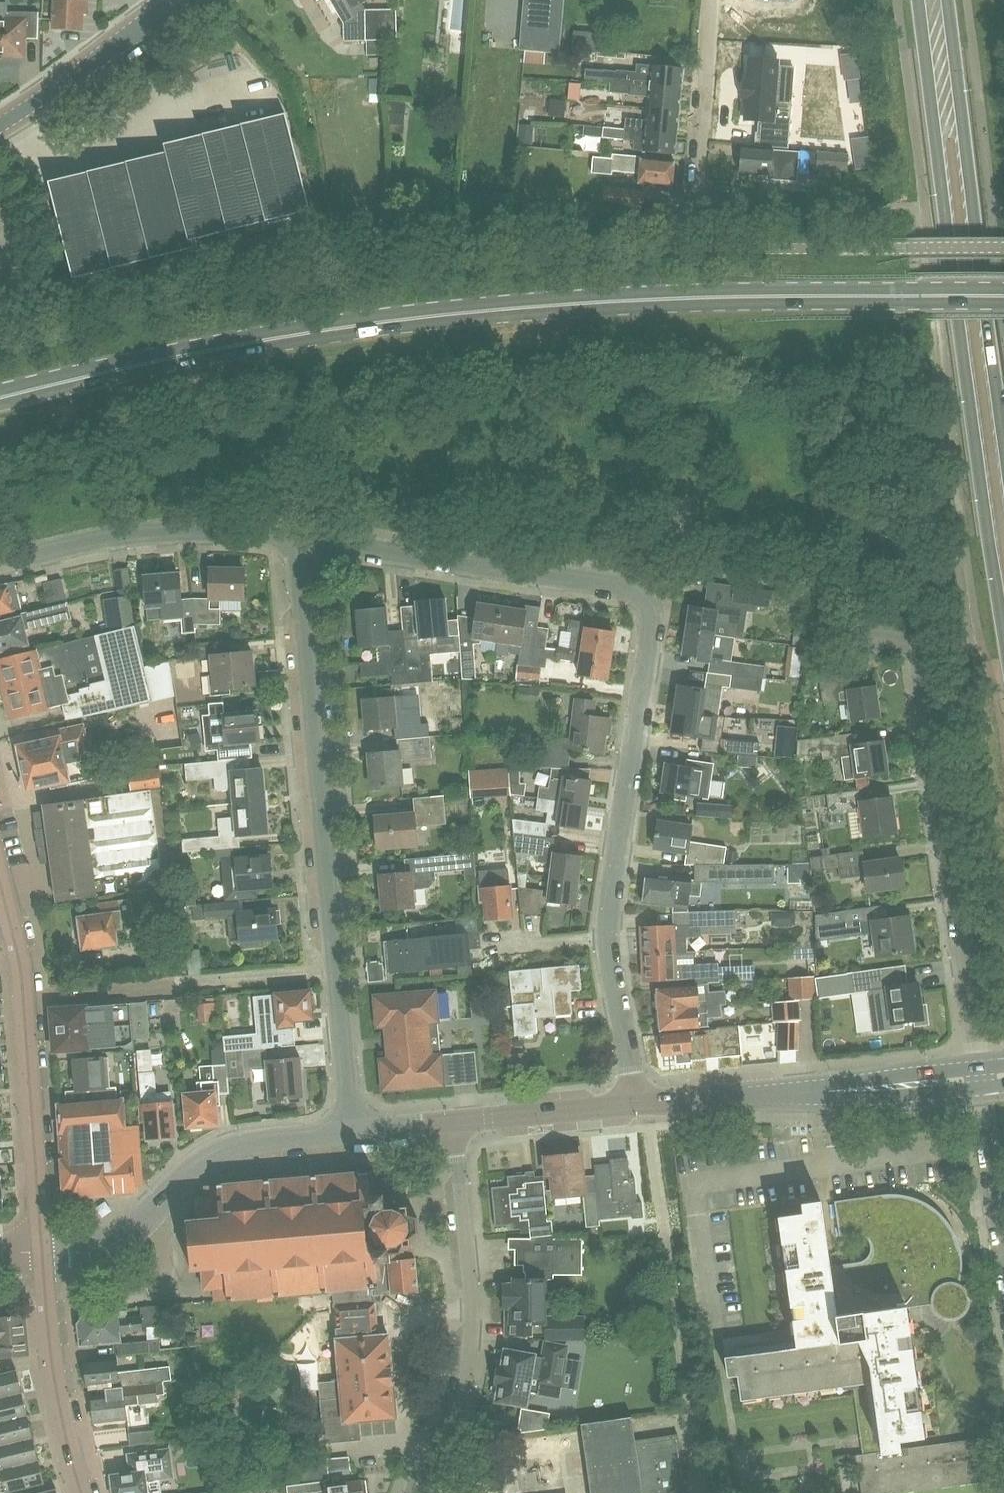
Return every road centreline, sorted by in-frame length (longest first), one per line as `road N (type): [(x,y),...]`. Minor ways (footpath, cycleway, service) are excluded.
road 1 (primary): [(0,398),(222,348),(445,313),(651,299),(913,296)]
road 2 (residential): [(608,938),(653,621),(642,593),(496,562),(300,538)]
road 3 (secondary): [(919,0),(944,232),(1003,642)]
road 4 (residential): [(351,1131),(300,538)]
road 5 (residential): [(978,1078),(920,654),(903,638),(823,625)]
road 6 (secondary): [(1003,445),(948,0)]
road 7 (residential): [(454,1120),(469,1356),(465,1385),(420,1492)]
road 8 (tertiary): [(42,1250),(124,1239),(220,1150),(351,1131)]
road 9 (tertiary): [(636,1104),(978,1078)]
road 10 (residential): [(42,1250),(25,1001),(8,913)]
road 11 (residential): [(300,538),(160,533),(4,562)]
road 12 (tertiary): [(82,1492),(55,1384),(42,1250)]
road 13 (primary): [(0,125),(195,0)]
road 14 (residential): [(697,207),(710,0)]
road 15 (tertiary): [(454,1120),(636,1104)]
road 16 (residential): [(636,1104),(608,938)]
road 17 (residential): [(1003,1244),(978,1078)]

